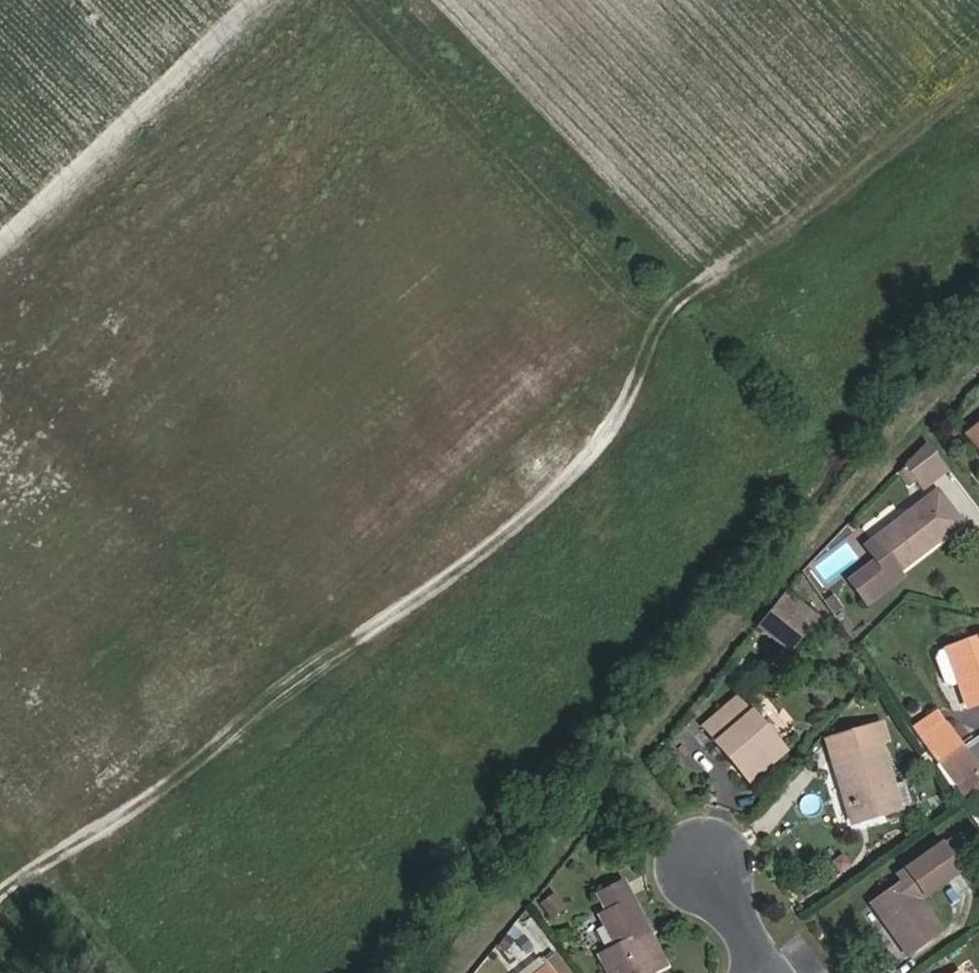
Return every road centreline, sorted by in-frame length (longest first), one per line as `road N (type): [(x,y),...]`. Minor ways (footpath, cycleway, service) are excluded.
road 1 (residential): [(789,967),(719,866)]

